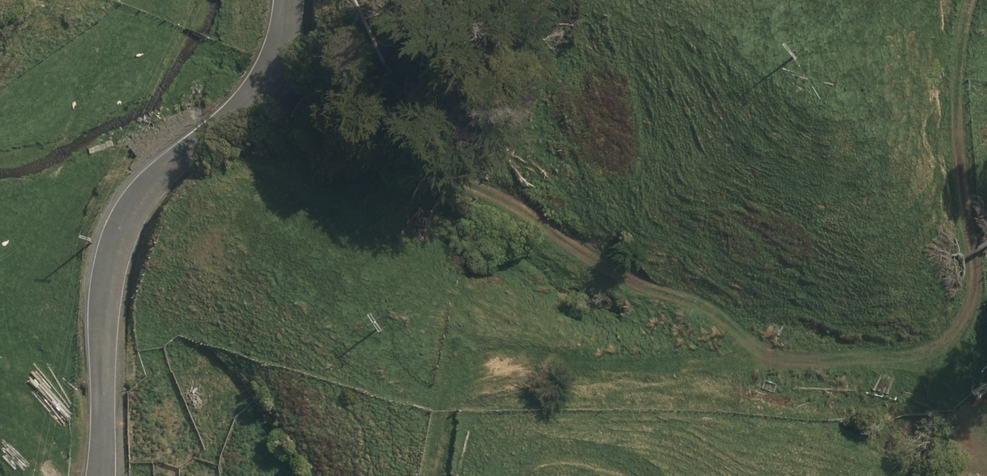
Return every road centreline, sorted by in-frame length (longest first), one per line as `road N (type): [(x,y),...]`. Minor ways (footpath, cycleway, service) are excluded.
road 1 (track): [(433,475),(454,390),(493,365),(907,361),(942,351),(967,318),(973,287),(957,86),(972,0)]
road 2 (unclassified): [(287,0),(275,59),(250,102),(140,191),(116,229),(103,288),(99,475)]

